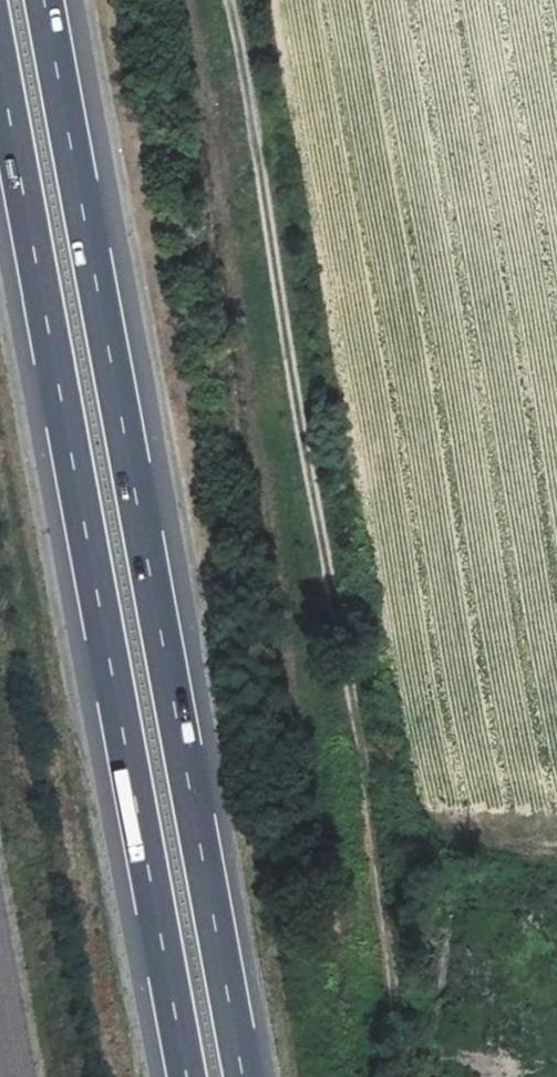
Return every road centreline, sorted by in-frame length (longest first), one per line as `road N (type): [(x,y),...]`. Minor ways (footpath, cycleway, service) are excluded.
road 1 (motorway): [(244,1076),(45,0)]
road 2 (track): [(226,0),(356,752),(395,1076)]
road 3 (motorway): [(0,75),(186,1076)]

